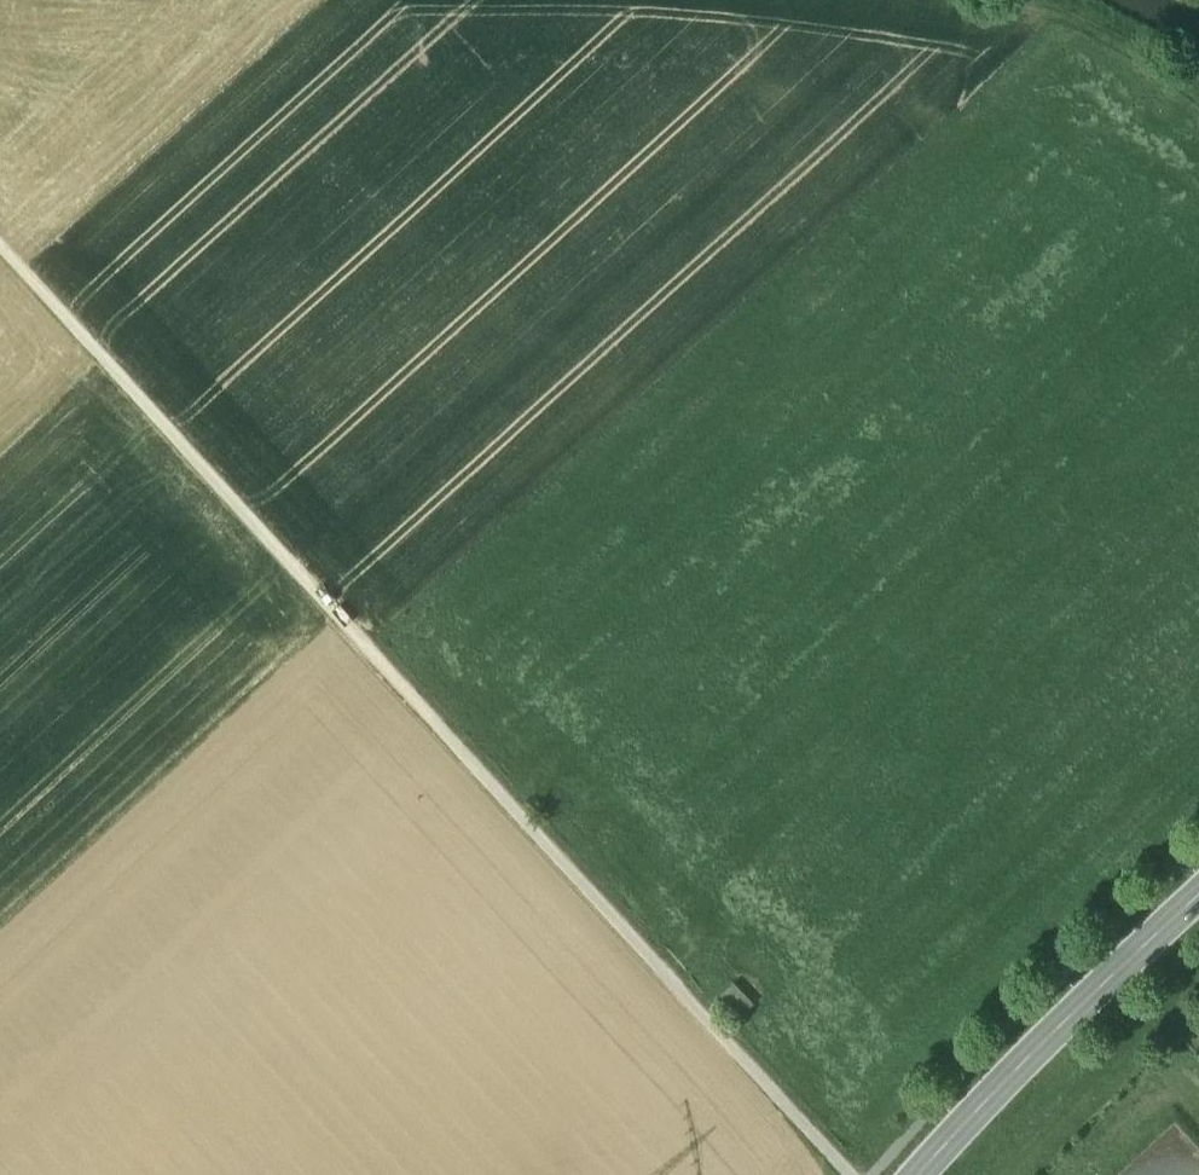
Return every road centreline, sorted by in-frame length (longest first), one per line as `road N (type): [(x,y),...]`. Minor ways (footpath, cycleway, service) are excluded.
road 1 (track): [(0,245),(851,1174)]
road 2 (secondary): [(1198,896),(916,1174)]

